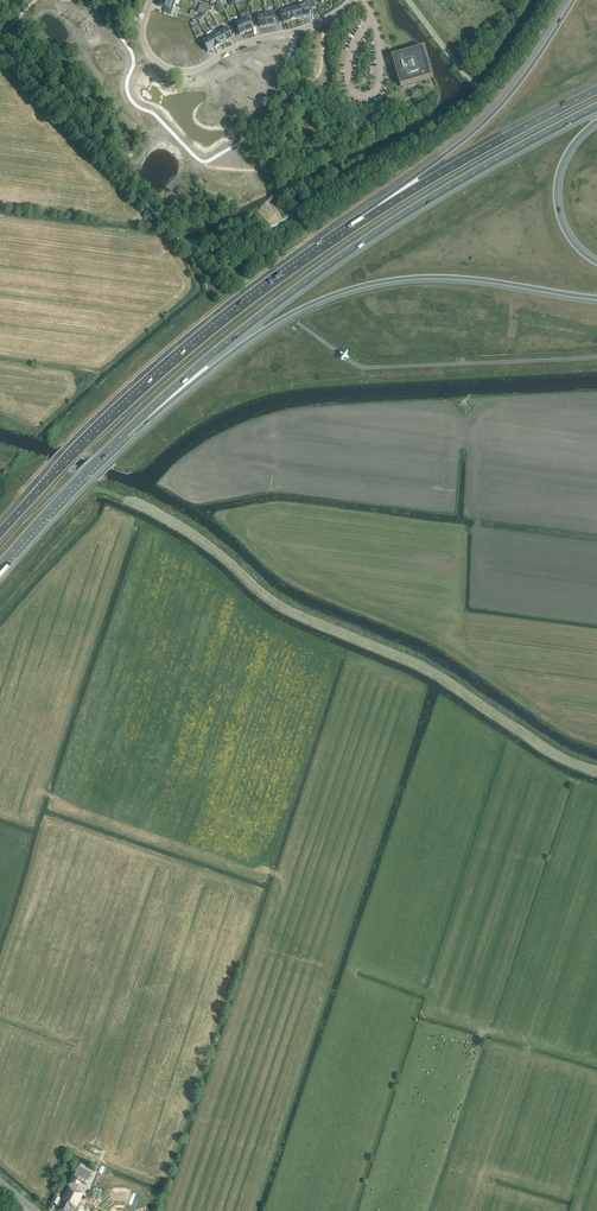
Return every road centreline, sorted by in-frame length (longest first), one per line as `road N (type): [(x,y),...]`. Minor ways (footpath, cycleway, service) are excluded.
road 1 (motorway): [(124,434),(328,266),(415,207),(596,107)]
road 2 (motorway): [(124,434),(272,325),(357,288),(455,279),(596,300)]
road 3 (motorway): [(387,205),(220,323),(105,424),(0,534)]
road 4 (residential): [(151,0),(142,35),(148,52),(162,65),(192,71),(241,45),(311,26),(355,0)]
road 5 (motorway): [(573,0),(501,105),(387,205)]
road 6 (unclassified): [(178,236),(0,48)]
road 7 (motorway): [(596,91),(387,205)]
road 8 (motorway): [(0,566),(124,434)]
road 9 (residential): [(372,17),(379,87),(366,97),(347,76),(364,26)]
road 10 (motorway): [(596,263),(571,242),(556,194),(565,159),(596,122)]

